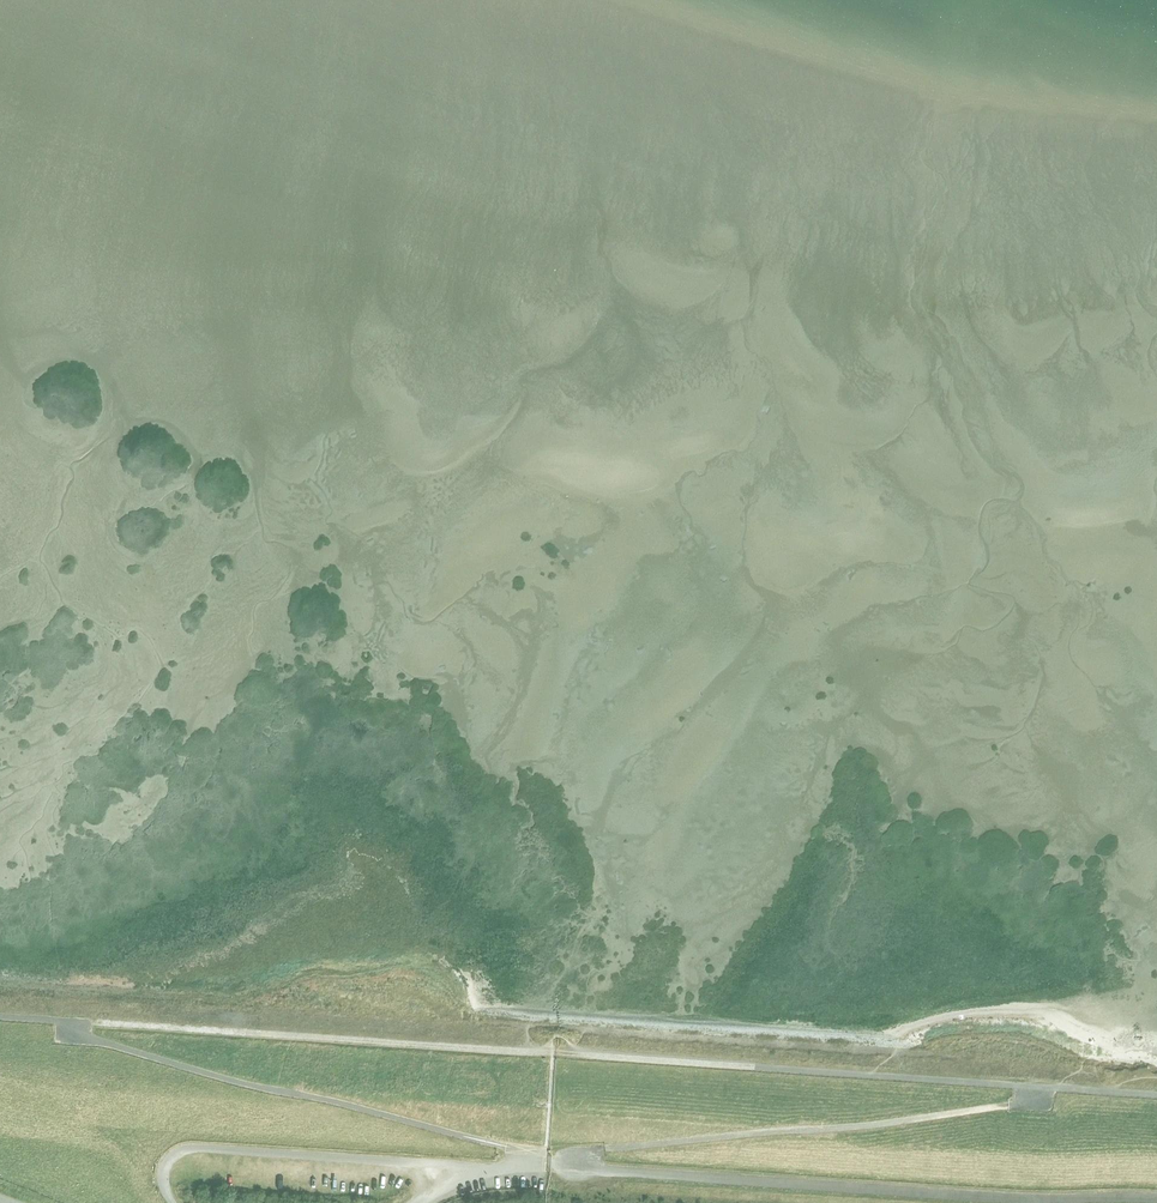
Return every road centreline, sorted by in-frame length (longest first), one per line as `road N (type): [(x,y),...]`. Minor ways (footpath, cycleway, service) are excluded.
road 1 (unclassified): [(1156,1199),(1029,1200),(530,1165)]
road 2 (unclassified): [(418,1202),(479,1173),(530,1165)]

